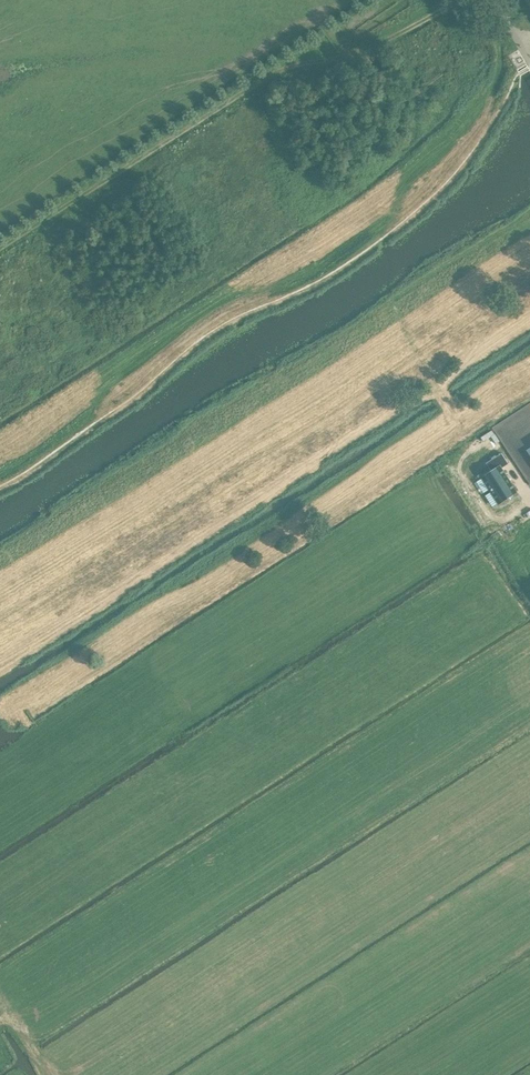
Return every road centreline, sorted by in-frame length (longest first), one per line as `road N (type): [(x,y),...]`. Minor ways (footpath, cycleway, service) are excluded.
road 1 (track): [(463,0),(371,52),(281,69),(0,250)]

